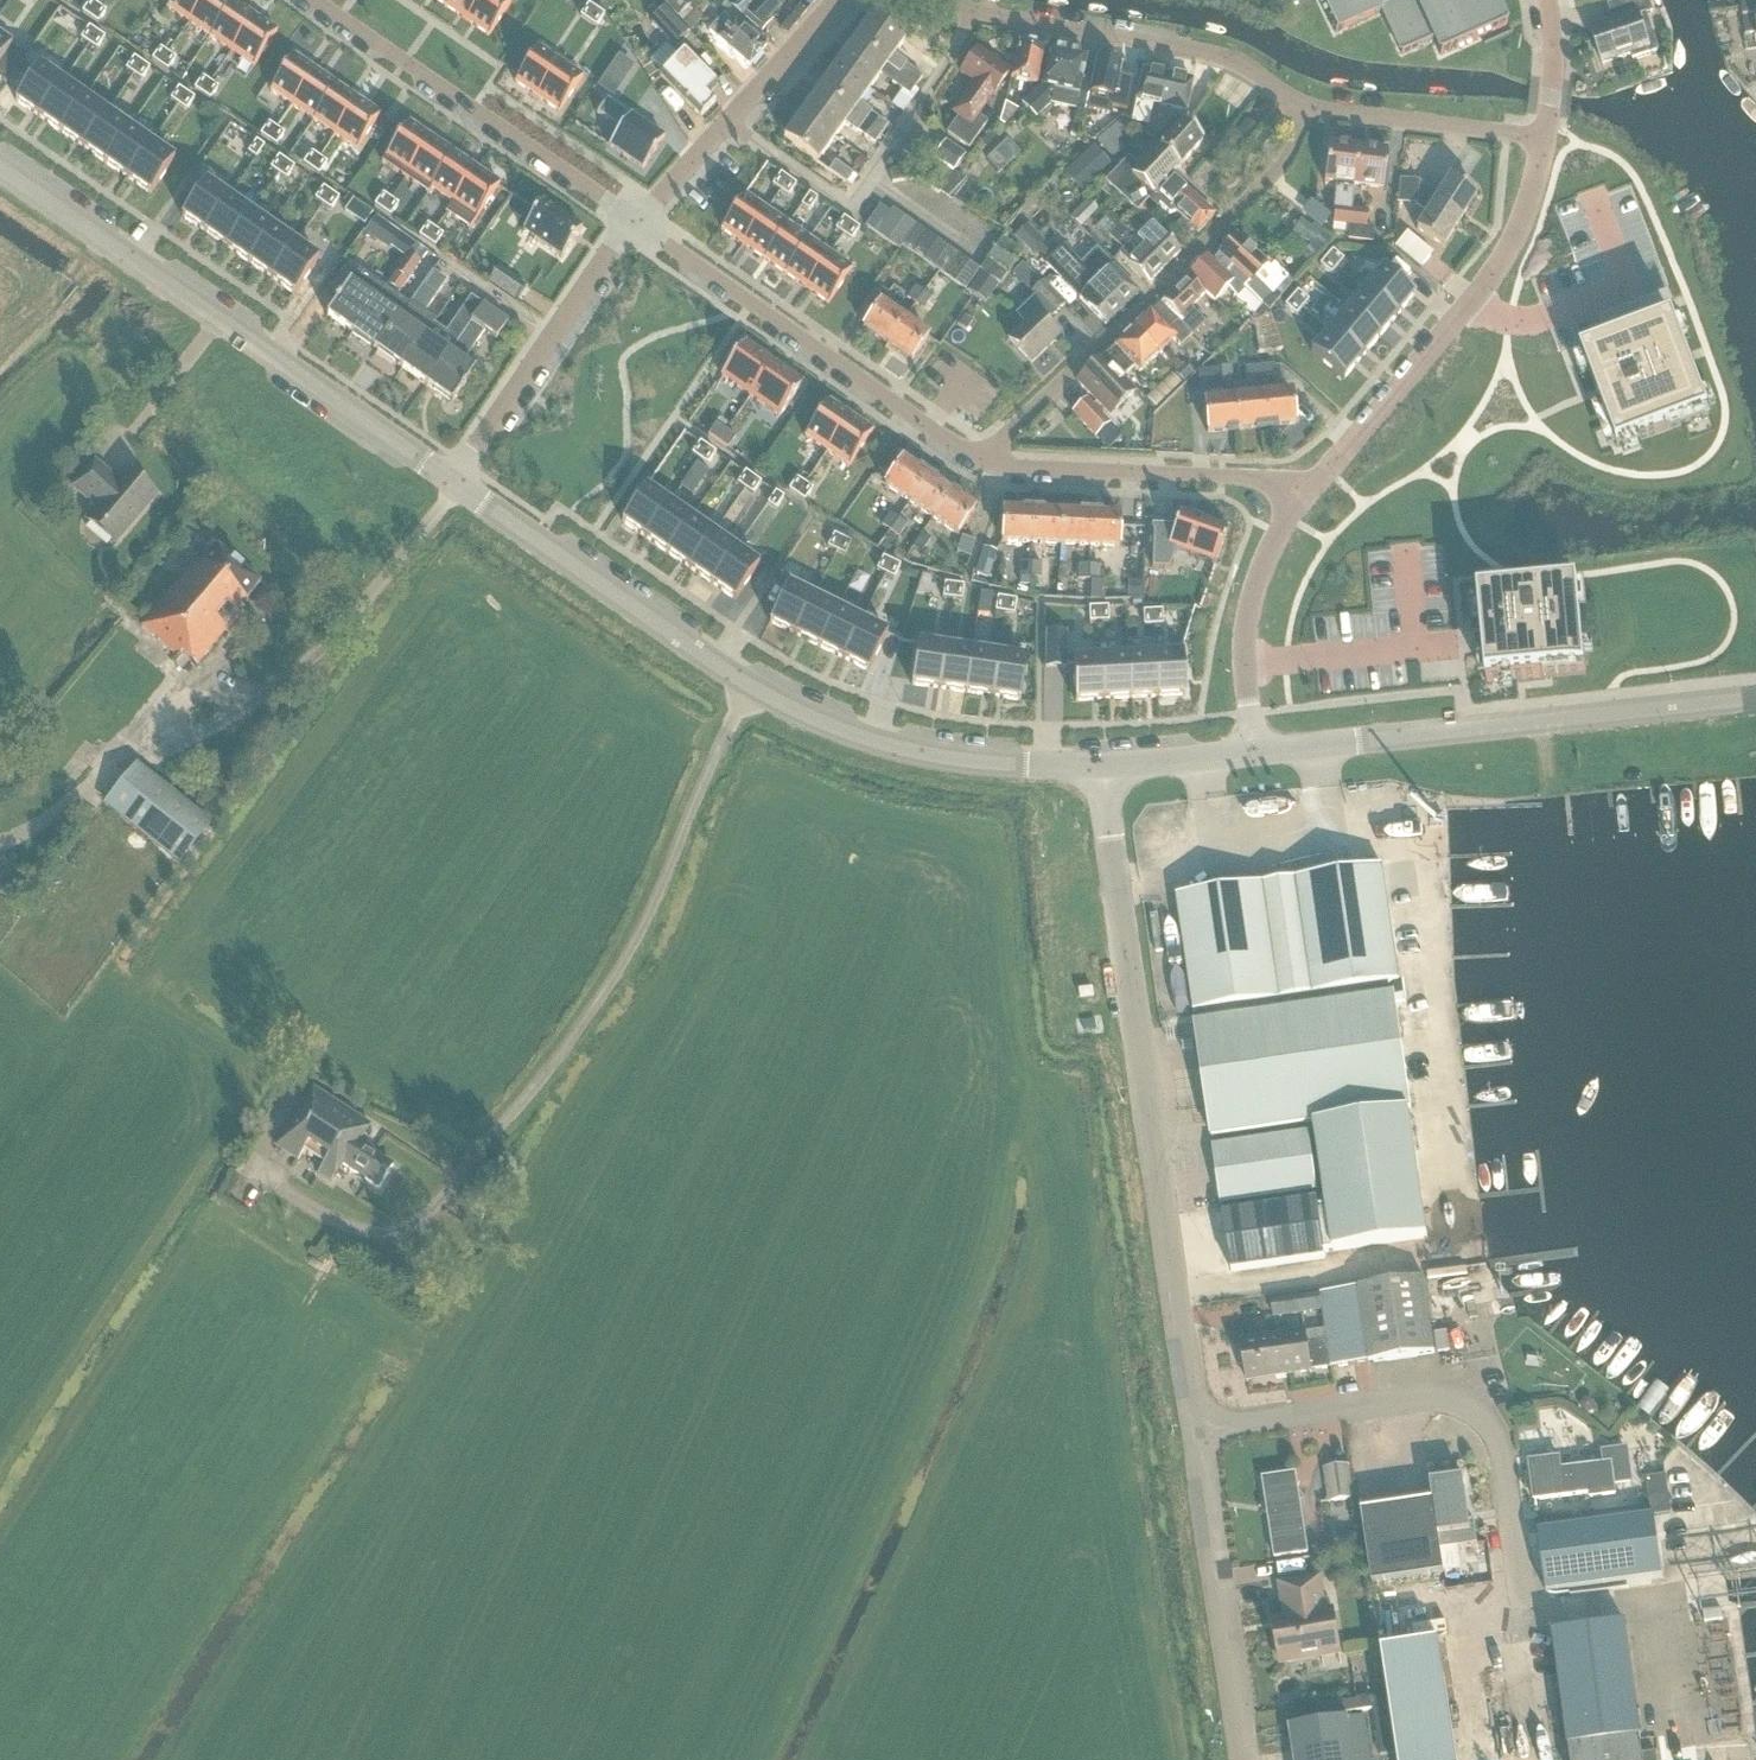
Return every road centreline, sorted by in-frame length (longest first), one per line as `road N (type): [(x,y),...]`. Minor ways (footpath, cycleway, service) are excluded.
road 1 (secondary): [(1102,763),(948,758),(850,732),(747,685),(457,483)]
road 2 (unclassified): [(1195,1429),(1102,763)]
road 3 (secondary): [(457,483),(0,166)]
road 4 (secondary): [(1755,696),(1254,750)]
road 5 (unclassified): [(1525,1608),(1504,1450),(1473,1406),(1435,1393),(1195,1429)]
road 6 (residential): [(1298,111),(1280,170),(979,459)]
road 7 (unclassified): [(1305,499),(1498,272),(1526,217),(1545,138)]
road 8 (residential): [(979,459),(638,221)]
road 9 (residential): [(638,221),(314,0)]
road 10 (unclassified): [(1242,1759),(1195,1429)]
road 11 (residential): [(986,13),(1223,59),(1298,111)]
road 12 (residential): [(1305,499),(1268,481),(979,459)]
road 13 (residential): [(457,483),(638,221)]
road 14 (residential): [(638,221),(835,0)]
road 15 (unclassified): [(1254,750),(1246,665),(1252,597),(1305,499)]
road 16 (residential): [(1298,111),(1545,138)]
road 17 (secondary): [(1254,750),(1102,763)]
road 18 (unclassified): [(1545,138),(1554,47),(1549,0)]

